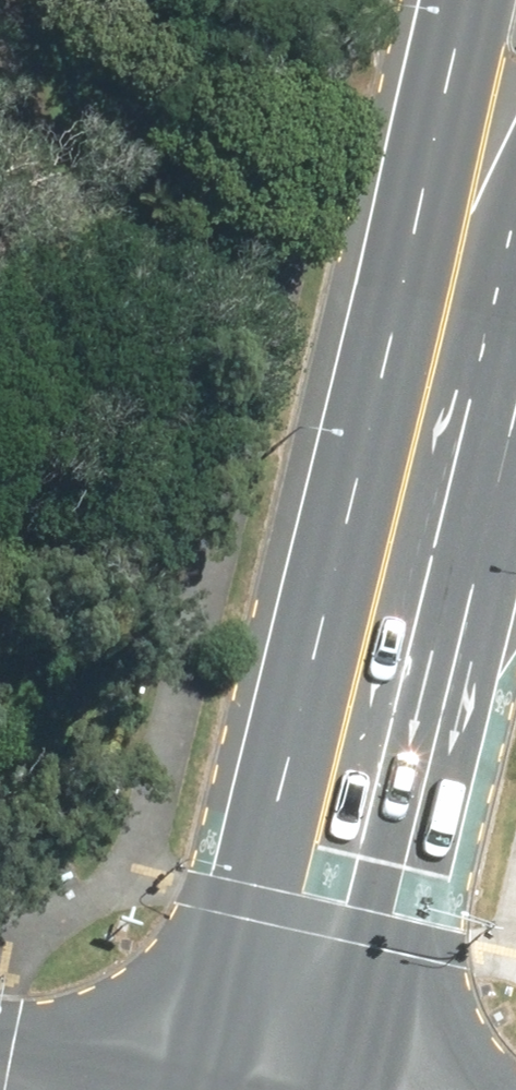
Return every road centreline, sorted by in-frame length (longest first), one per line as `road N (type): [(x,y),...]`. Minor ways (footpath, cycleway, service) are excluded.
road 1 (secondary): [(266,1089),(257,897),(477,0)]
road 2 (secondary): [(515,392),(414,728),(368,921),(301,1089)]

